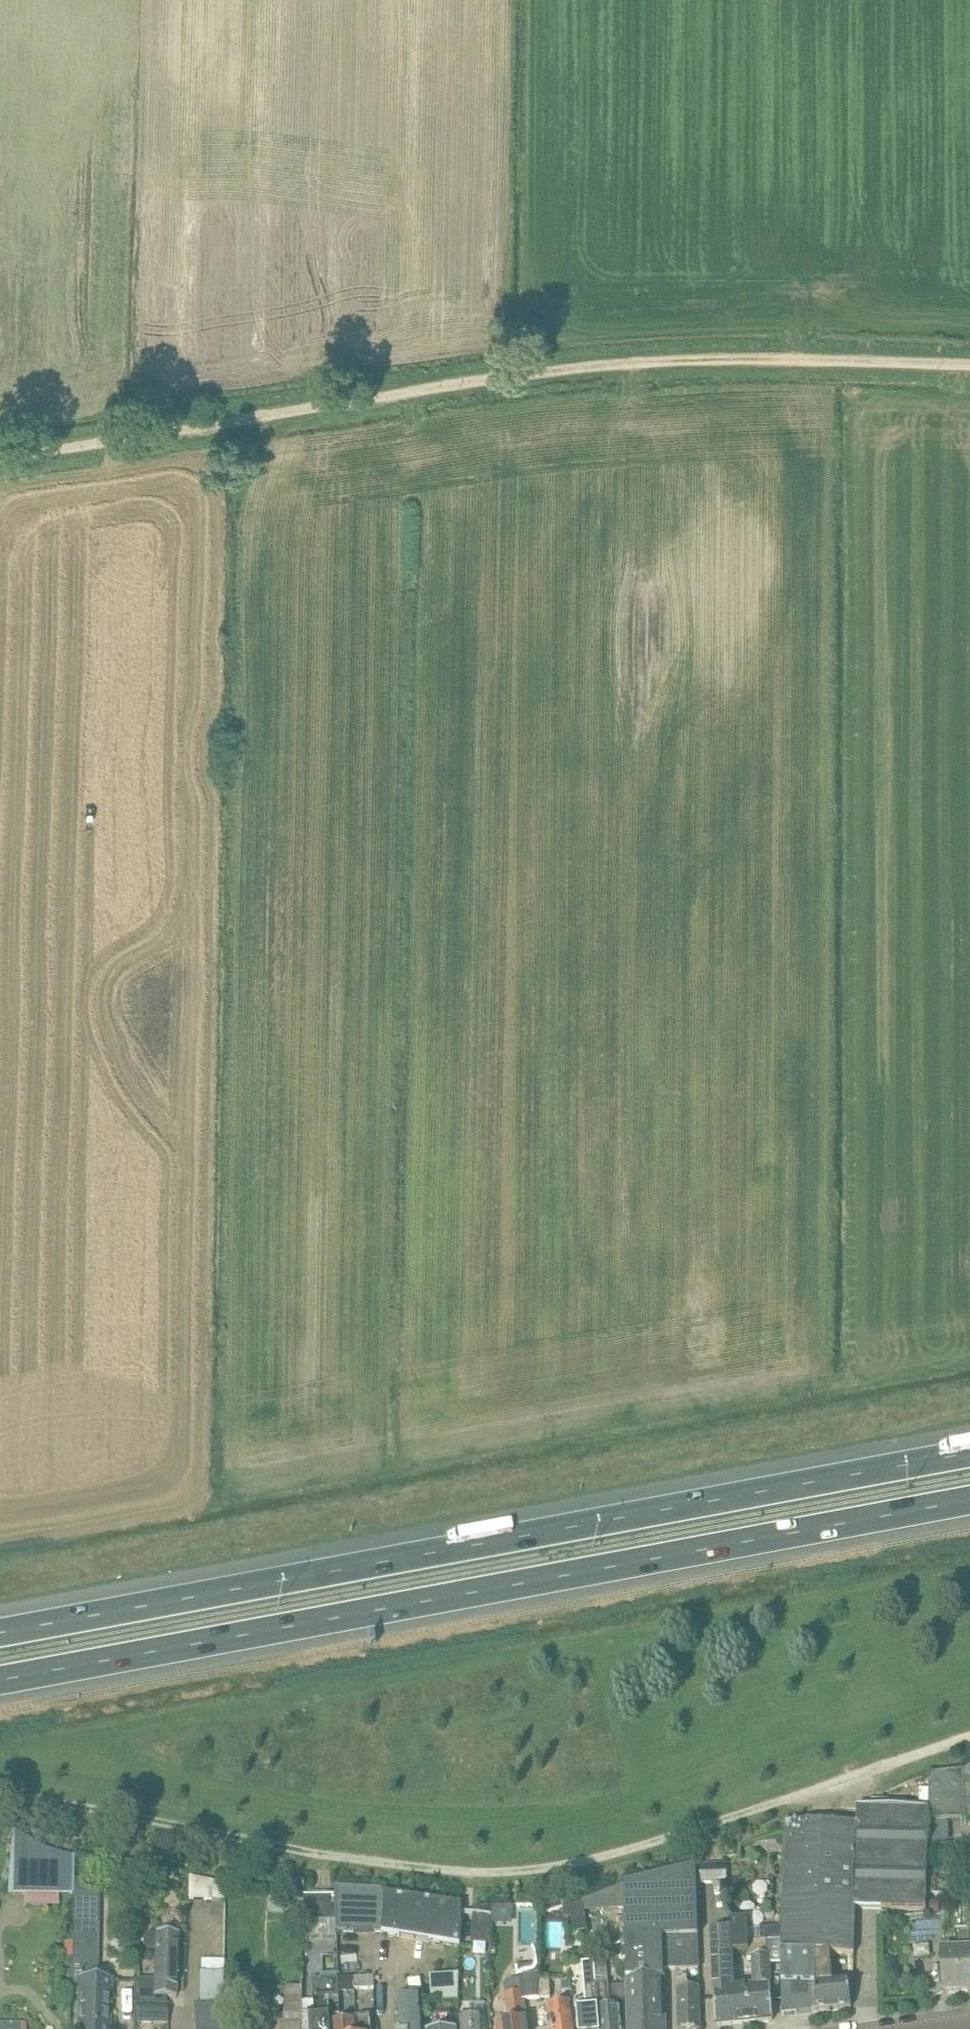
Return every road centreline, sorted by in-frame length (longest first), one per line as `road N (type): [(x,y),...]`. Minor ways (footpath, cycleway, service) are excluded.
road 1 (secondary): [(0,1428),(969,1248)]
road 2 (motorway): [(969,1452),(0,1631)]
road 3 (motorway): [(0,1677),(969,1499)]
road 4 (secondary): [(969,1220),(0,1397)]
road 5 (unclassified): [(0,459),(630,363),(969,366)]

